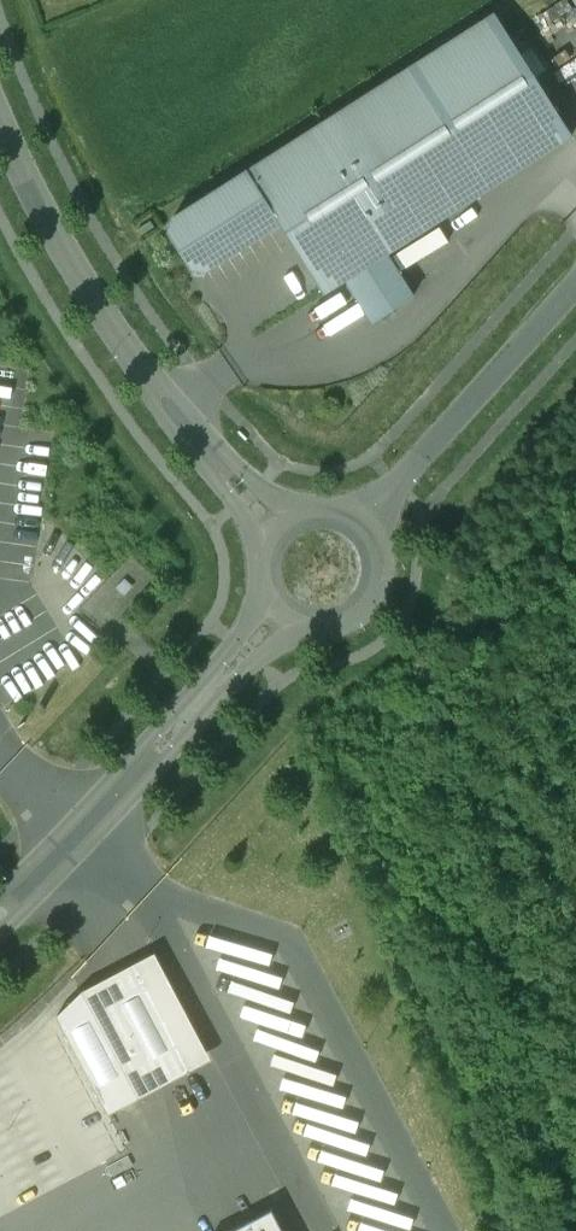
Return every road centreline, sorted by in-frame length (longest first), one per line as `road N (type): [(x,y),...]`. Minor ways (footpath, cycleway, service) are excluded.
road 1 (unclassified): [(275,526),(100,304),(0,119)]
road 2 (unclassified): [(0,942),(87,857),(292,623)]
road 3 (unclassified): [(271,605),(70,838),(0,904)]
road 4 (unclassified): [(363,519),(575,284)]
road 5 (unclassified): [(292,623),(311,630),(352,624),(380,595),(385,554),(363,519)]

